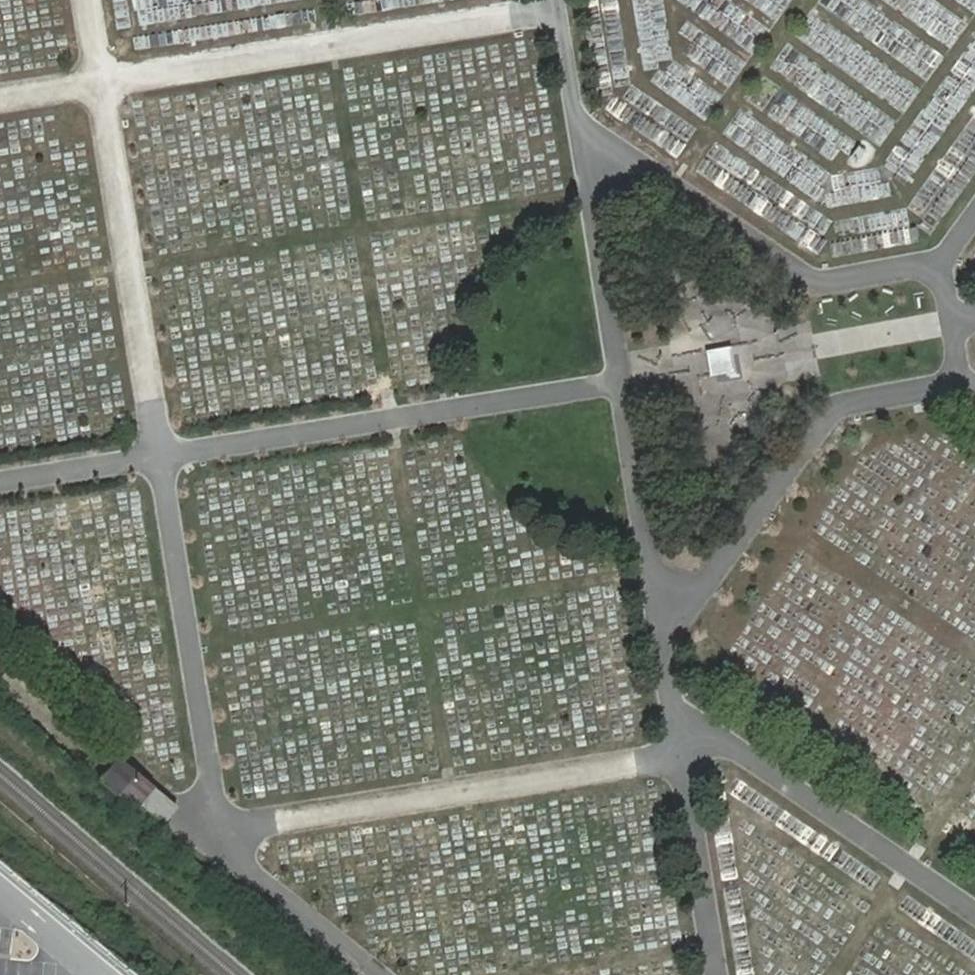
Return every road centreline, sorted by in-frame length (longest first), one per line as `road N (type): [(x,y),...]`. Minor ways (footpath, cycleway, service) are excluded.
road 1 (unclassified): [(105,974),(0,888)]

